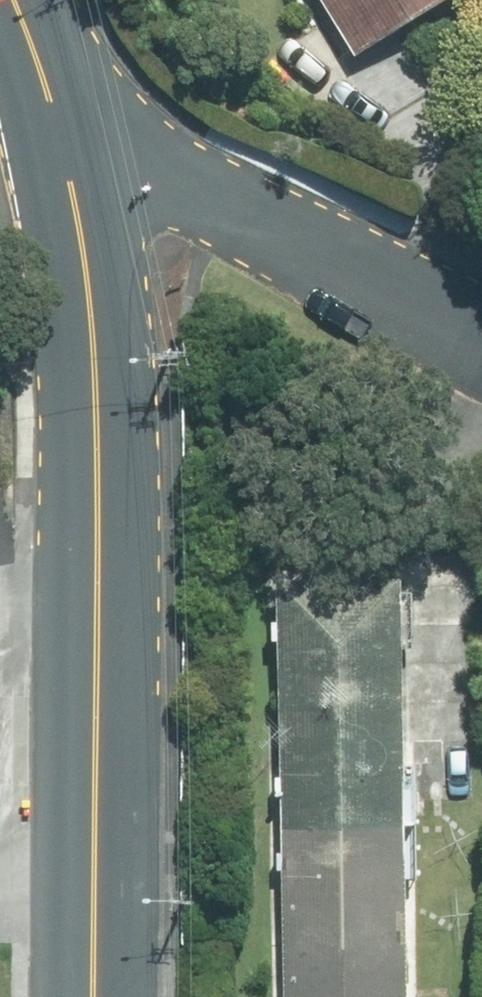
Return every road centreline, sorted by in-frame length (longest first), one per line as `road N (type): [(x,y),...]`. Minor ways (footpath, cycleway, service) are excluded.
road 1 (secondary): [(61,144),(95,358),(94,873)]
road 2 (residential): [(481,339),(175,181),(61,144)]
road 3 (secondary): [(12,0),(61,144)]
road 4 (secondary): [(94,873),(96,996)]

